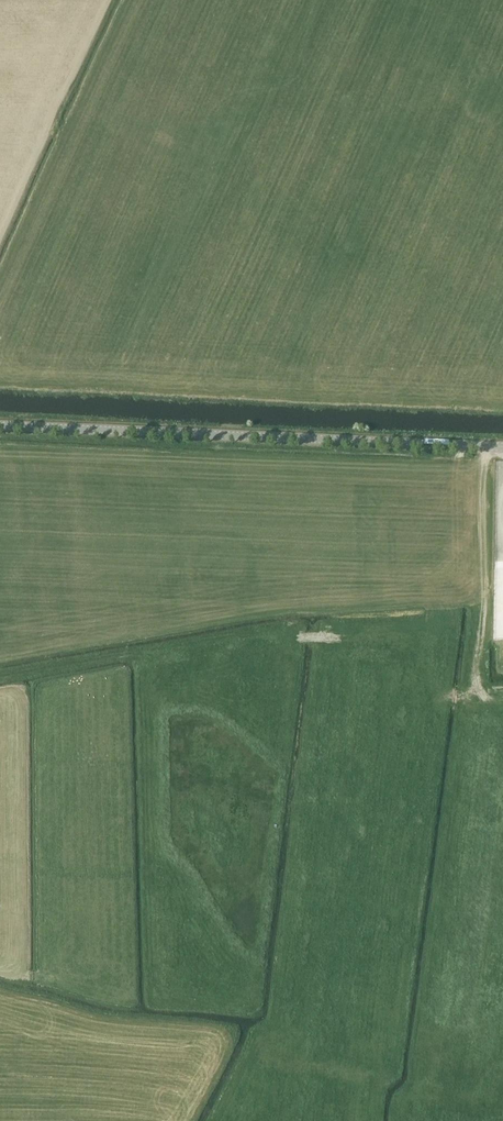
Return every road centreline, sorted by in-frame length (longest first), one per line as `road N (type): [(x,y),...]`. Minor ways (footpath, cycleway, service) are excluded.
road 1 (tertiary): [(0,426),(502,447)]

